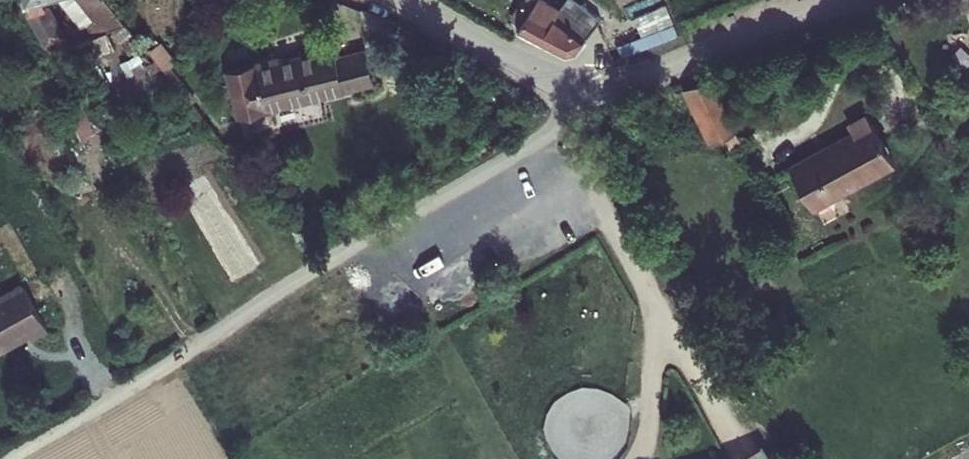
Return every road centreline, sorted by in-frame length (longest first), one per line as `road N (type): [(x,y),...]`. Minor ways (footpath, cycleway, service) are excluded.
road 1 (track): [(12,458),(522,148),(601,81)]
road 2 (residential): [(396,0),(533,74),(576,84),(633,74),(833,0)]
road 3 (track): [(642,458),(654,429),(657,312),(625,247),(542,131)]

